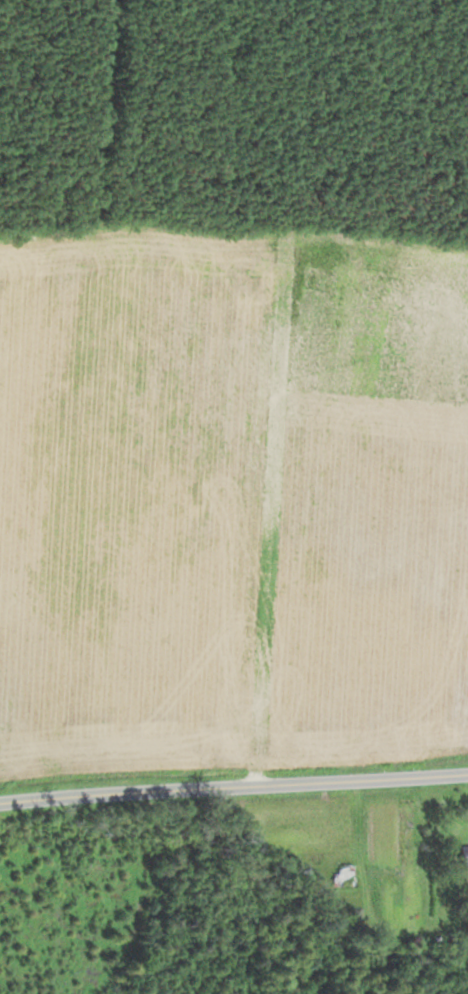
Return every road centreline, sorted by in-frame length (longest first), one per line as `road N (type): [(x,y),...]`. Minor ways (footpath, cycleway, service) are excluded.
road 1 (residential): [(0,802),(467,773)]

